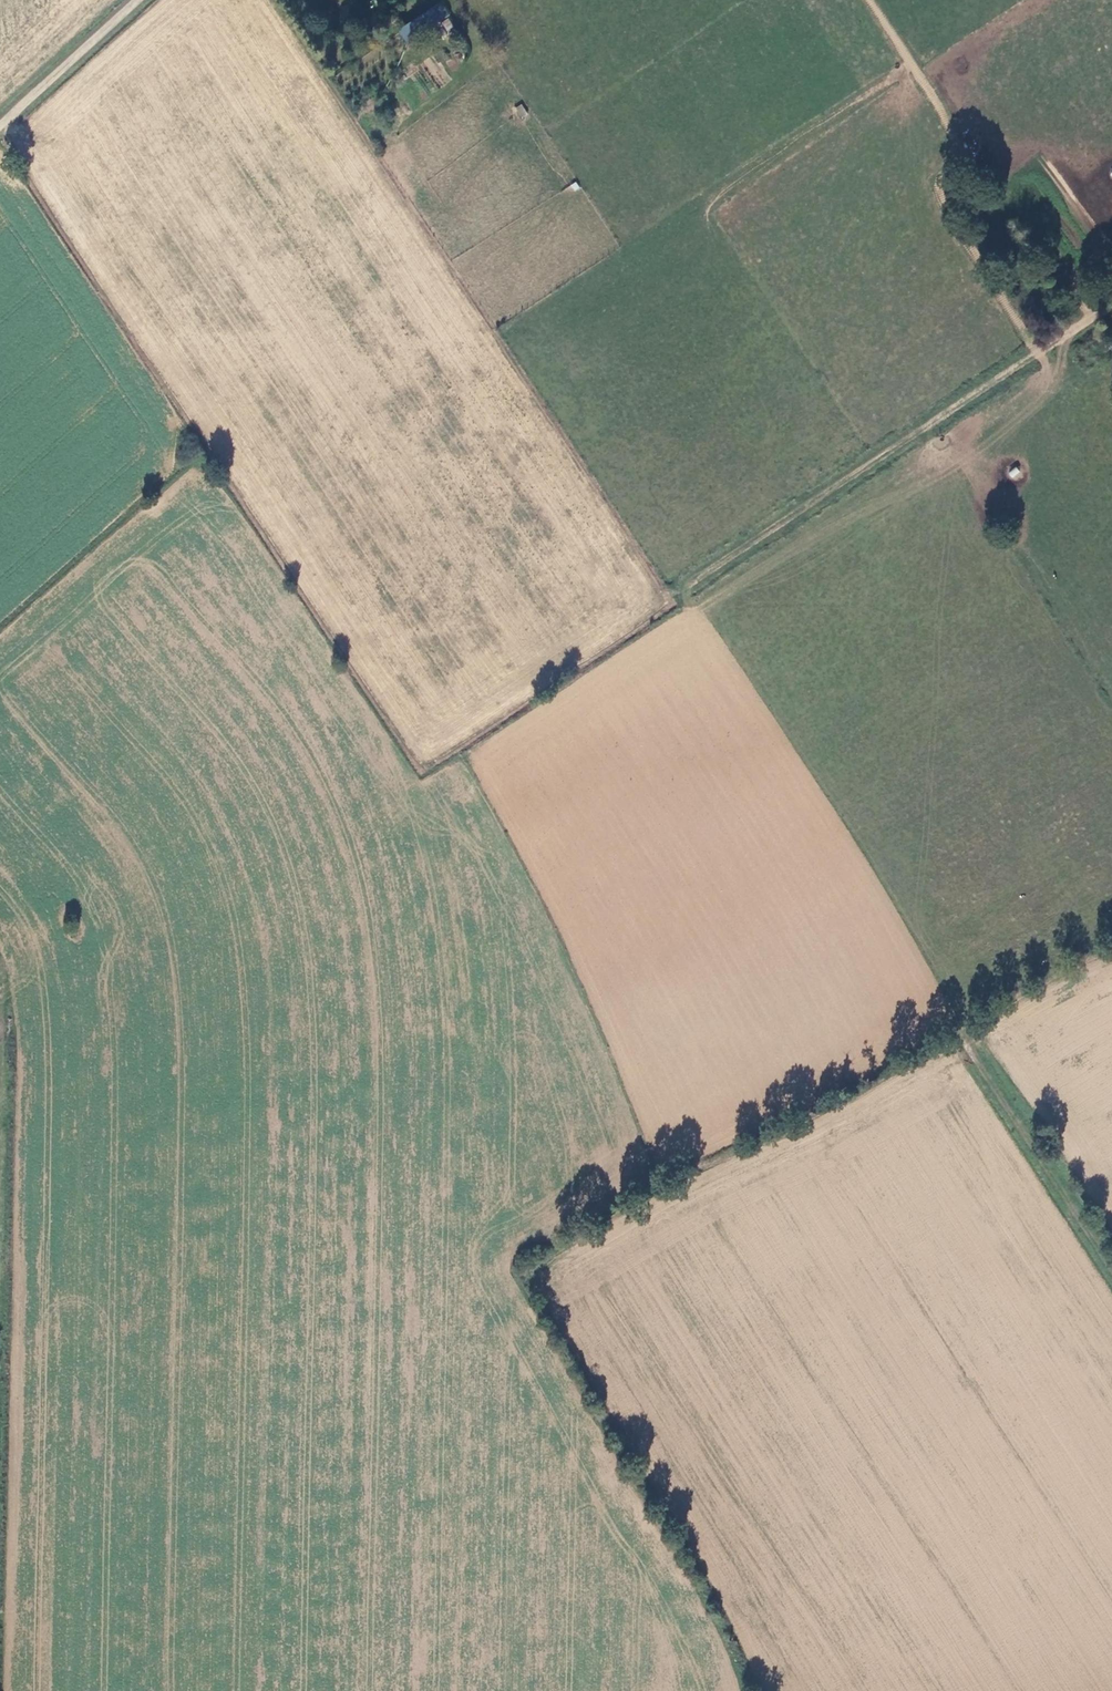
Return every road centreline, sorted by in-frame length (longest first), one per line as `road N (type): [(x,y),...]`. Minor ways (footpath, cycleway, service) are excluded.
road 1 (track): [(1111,309),(665,601)]
road 2 (track): [(1111,1276),(962,1041)]
road 3 (track): [(136,0),(0,126)]

